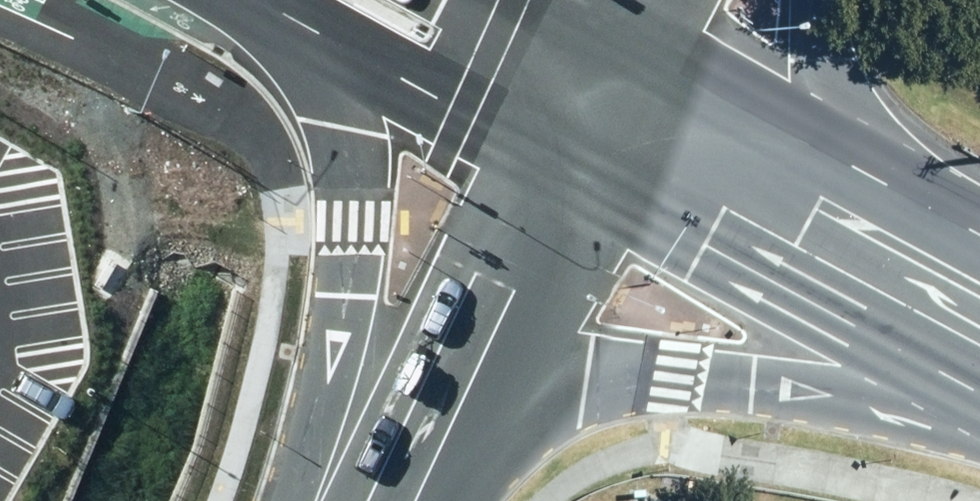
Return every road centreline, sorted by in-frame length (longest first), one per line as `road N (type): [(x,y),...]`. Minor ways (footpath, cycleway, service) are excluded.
road 1 (primary): [(979,426),(814,393),(675,385),(544,392),(427,423)]
road 2 (primary): [(357,500),(350,114),(315,34)]
road 3 (residential): [(597,76),(427,423)]
road 4 (primary): [(597,76),(909,269)]
road 5 (primary): [(809,0),(810,22),(858,161),(909,269)]
road 6 (primary): [(597,76),(315,34)]

